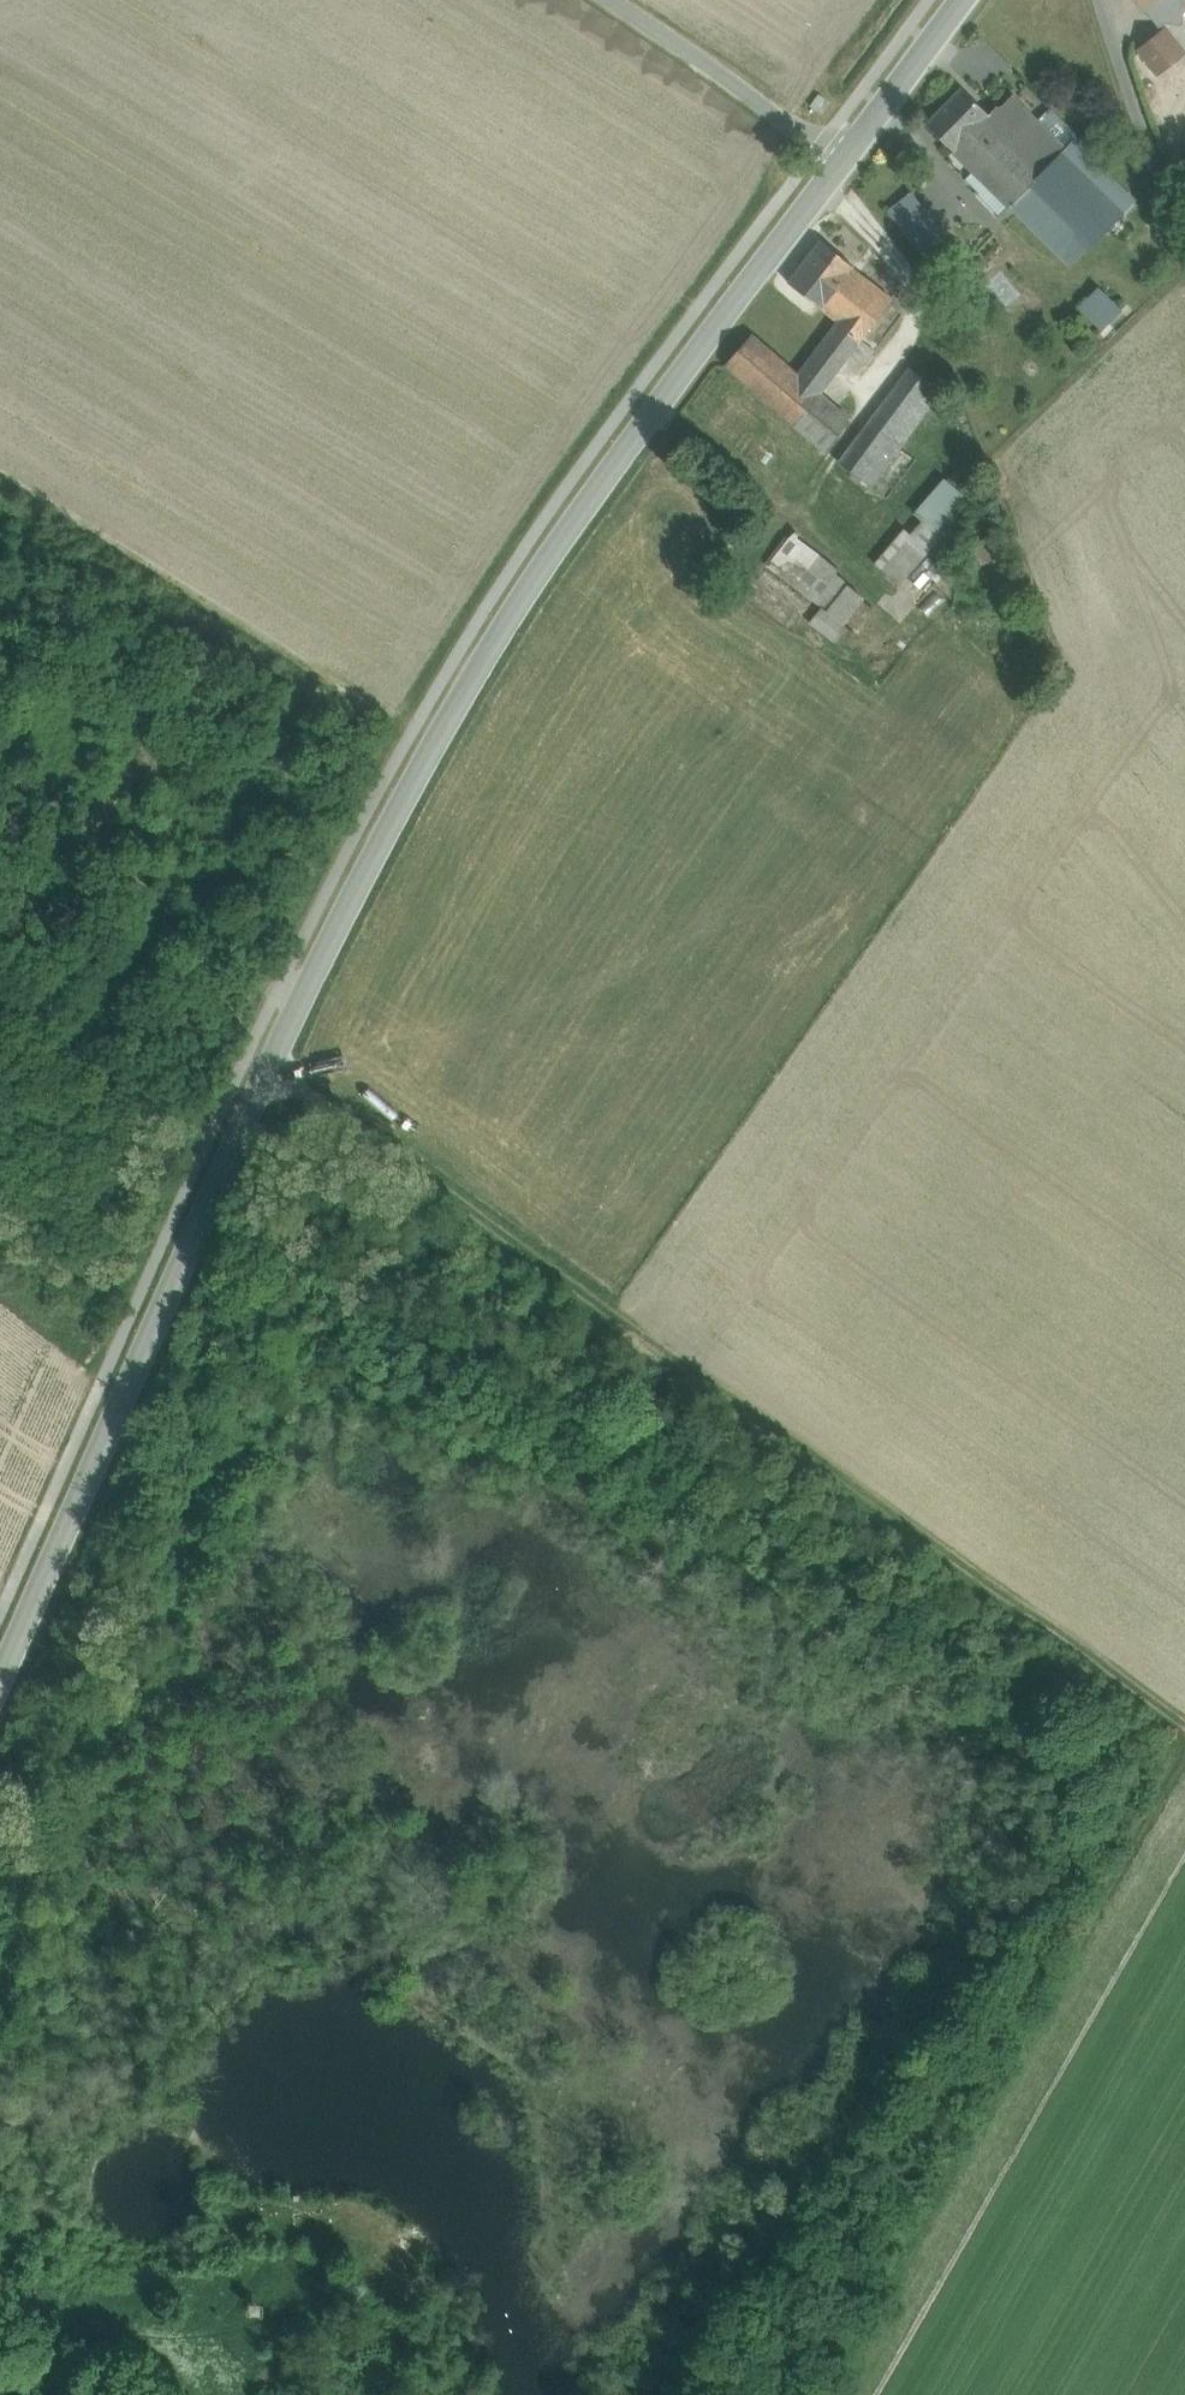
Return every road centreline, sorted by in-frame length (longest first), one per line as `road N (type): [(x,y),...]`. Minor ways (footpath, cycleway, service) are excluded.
road 1 (tertiary): [(843,161),(513,626),(389,845),(261,1082),(0,1687)]
road 2 (unclassified): [(609,0),(843,161)]
road 3 (unclassified): [(1100,0),(1138,117),(1184,222)]
road 4 (tertiary): [(962,0),(843,161)]

